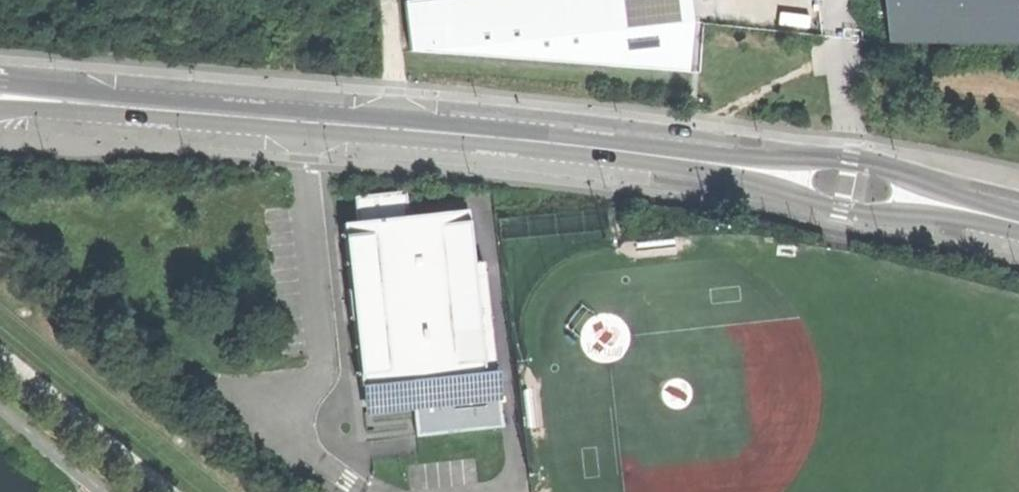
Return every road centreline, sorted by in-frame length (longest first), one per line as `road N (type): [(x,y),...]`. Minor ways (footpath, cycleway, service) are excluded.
road 1 (secondary): [(1018,212),(850,170),(581,135),(0,82)]
road 2 (secondary): [(0,109),(723,173),(1018,233)]

